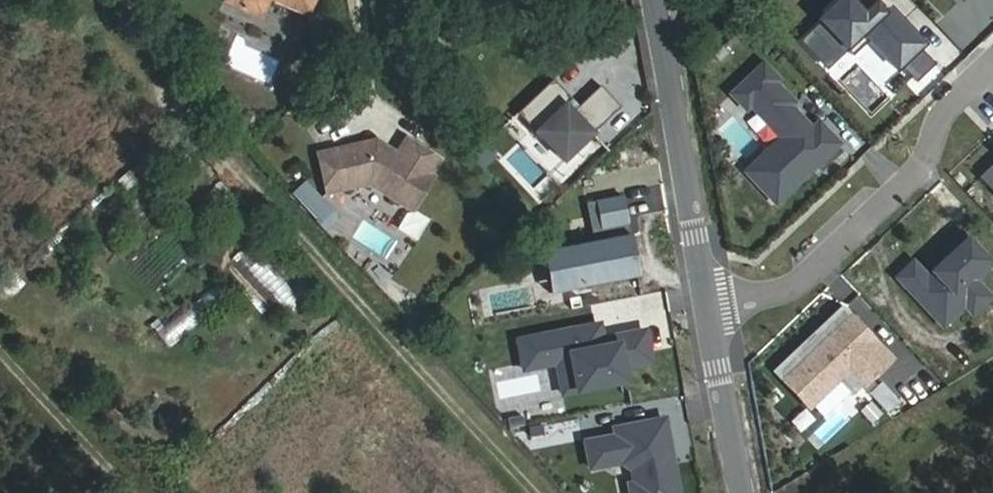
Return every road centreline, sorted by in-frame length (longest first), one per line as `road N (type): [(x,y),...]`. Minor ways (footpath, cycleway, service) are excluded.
road 1 (residential): [(717,305),(785,287),(918,168),(939,113),(976,73),(992,72)]
road 2 (residential): [(717,305),(661,0)]
road 3 (residential): [(752,492),(717,305)]

